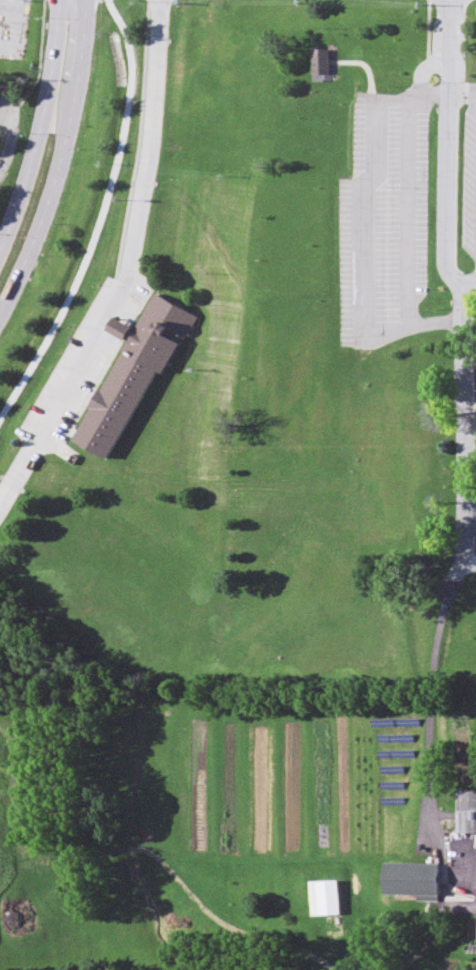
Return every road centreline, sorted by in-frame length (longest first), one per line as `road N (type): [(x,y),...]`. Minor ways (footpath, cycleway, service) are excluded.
road 1 (primary): [(0,312),(53,189),(72,115),(83,44),(76,0)]
road 2 (residential): [(451,0),(445,262),(453,276),(475,284)]
road 3 (primary): [(68,0),(33,157),(0,248)]

